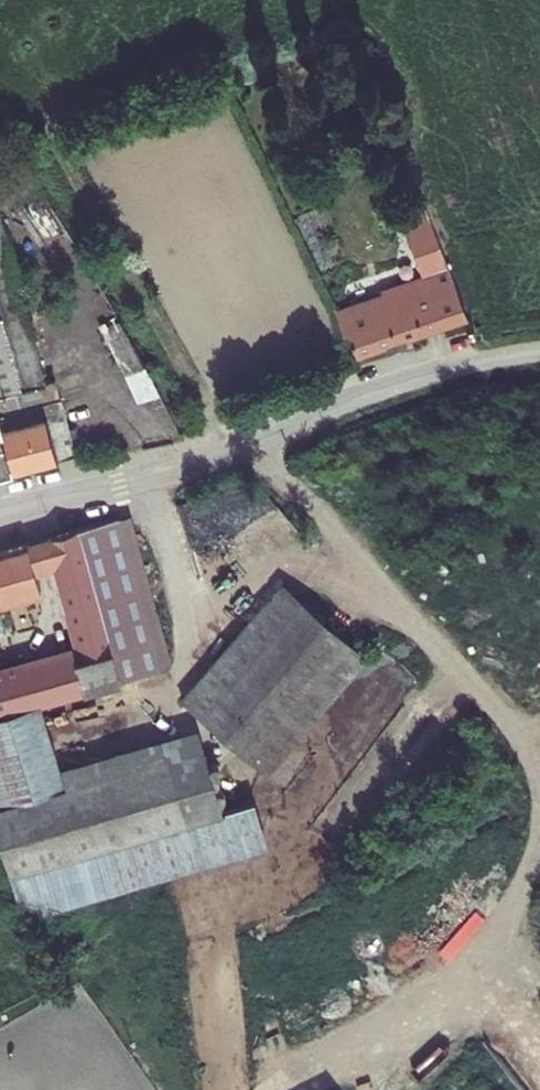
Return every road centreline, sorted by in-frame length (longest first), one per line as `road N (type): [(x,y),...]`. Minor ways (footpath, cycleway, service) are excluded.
road 1 (residential): [(0,508),(177,467),(423,379),(539,352)]
road 2 (track): [(248,444),(426,627),(494,705),(539,776)]
road 3 (track): [(539,848),(479,1012),(302,1089)]

